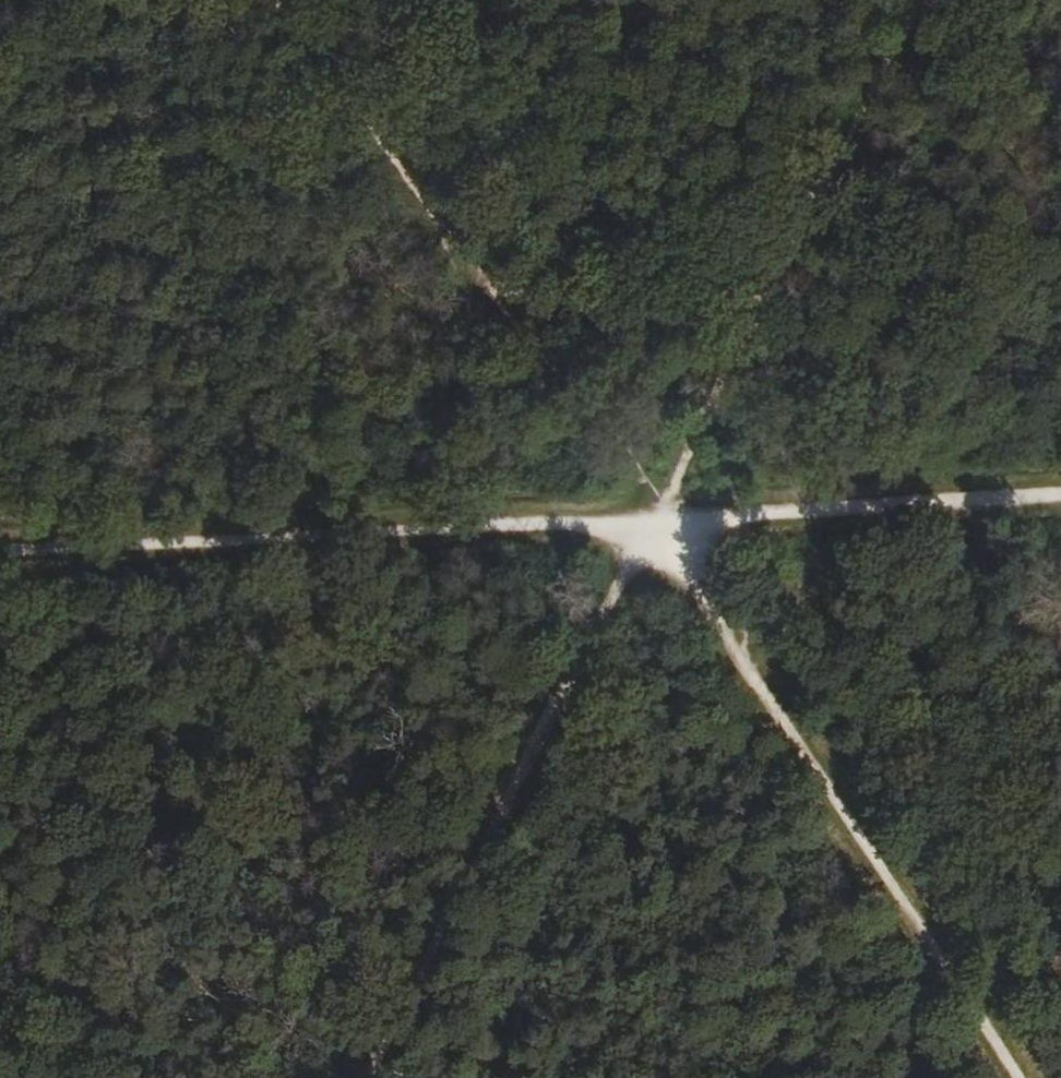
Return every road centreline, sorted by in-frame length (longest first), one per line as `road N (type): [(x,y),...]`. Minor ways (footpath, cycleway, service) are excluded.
road 1 (track): [(1020,1077),(656,511)]
road 2 (track): [(0,548),(656,511)]
road 3 (track): [(656,511),(638,462),(357,59),(288,0)]
road 4 (track): [(376,1077),(627,596),(656,511)]
road 5 (track): [(656,511),(921,0)]
road 6 (track): [(656,511),(1060,492)]

